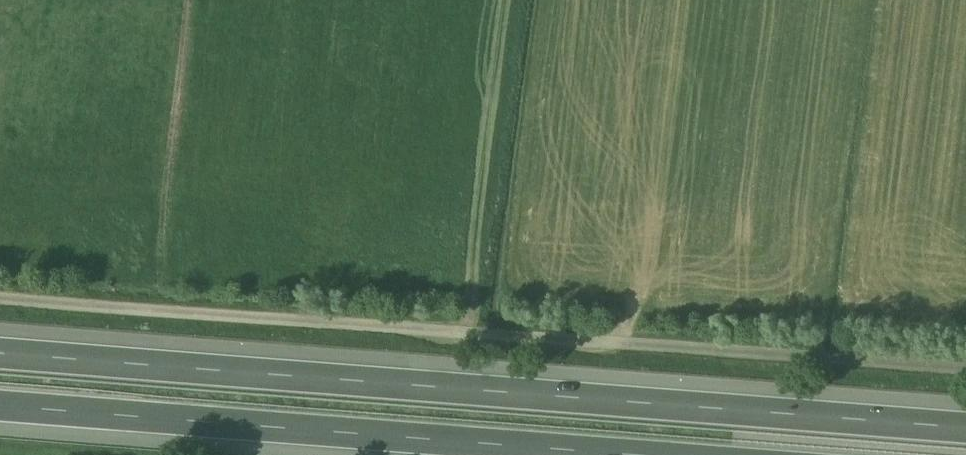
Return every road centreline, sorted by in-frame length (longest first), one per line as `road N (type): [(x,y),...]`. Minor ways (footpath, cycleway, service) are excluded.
road 1 (motorway): [(965,422),(0,347)]
road 2 (unclassified): [(0,293),(965,364)]
road 3 (motorway): [(0,398),(702,454)]

